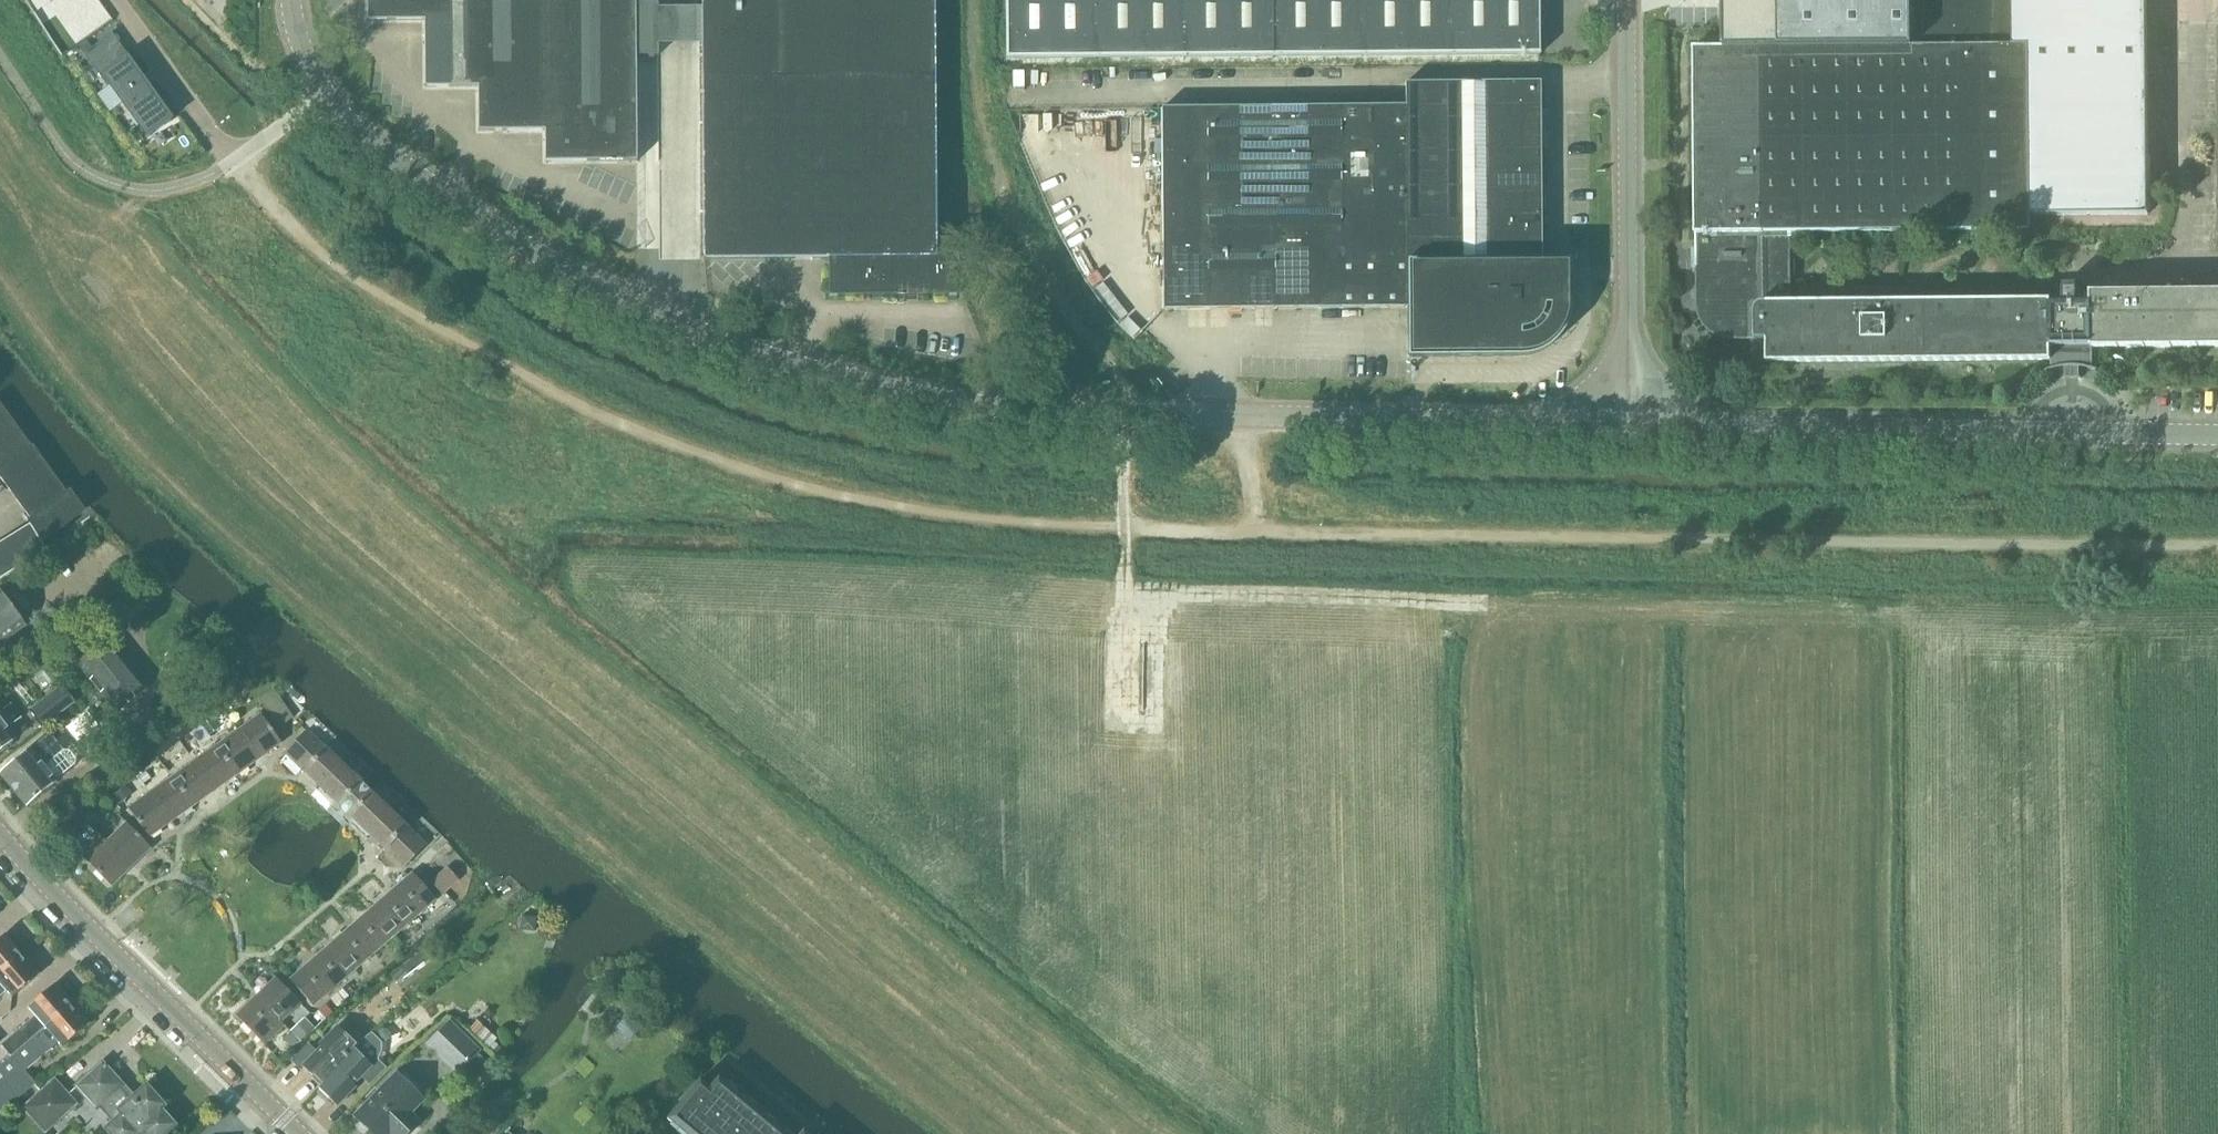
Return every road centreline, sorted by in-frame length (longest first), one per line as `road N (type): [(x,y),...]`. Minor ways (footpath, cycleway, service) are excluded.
road 1 (unclassified): [(1631,420),(951,401),(791,368),(723,345),(554,264),(464,207),(325,97)]
road 2 (unclassified): [(2217,435),(1631,420)]
road 3 (track): [(1496,603),(1127,594),(1118,410)]
road 4 (unclassified): [(1631,420),(1623,0)]
road 5 (tertiary): [(290,1133),(0,834)]
road 6 (residential): [(114,0),(229,164)]

